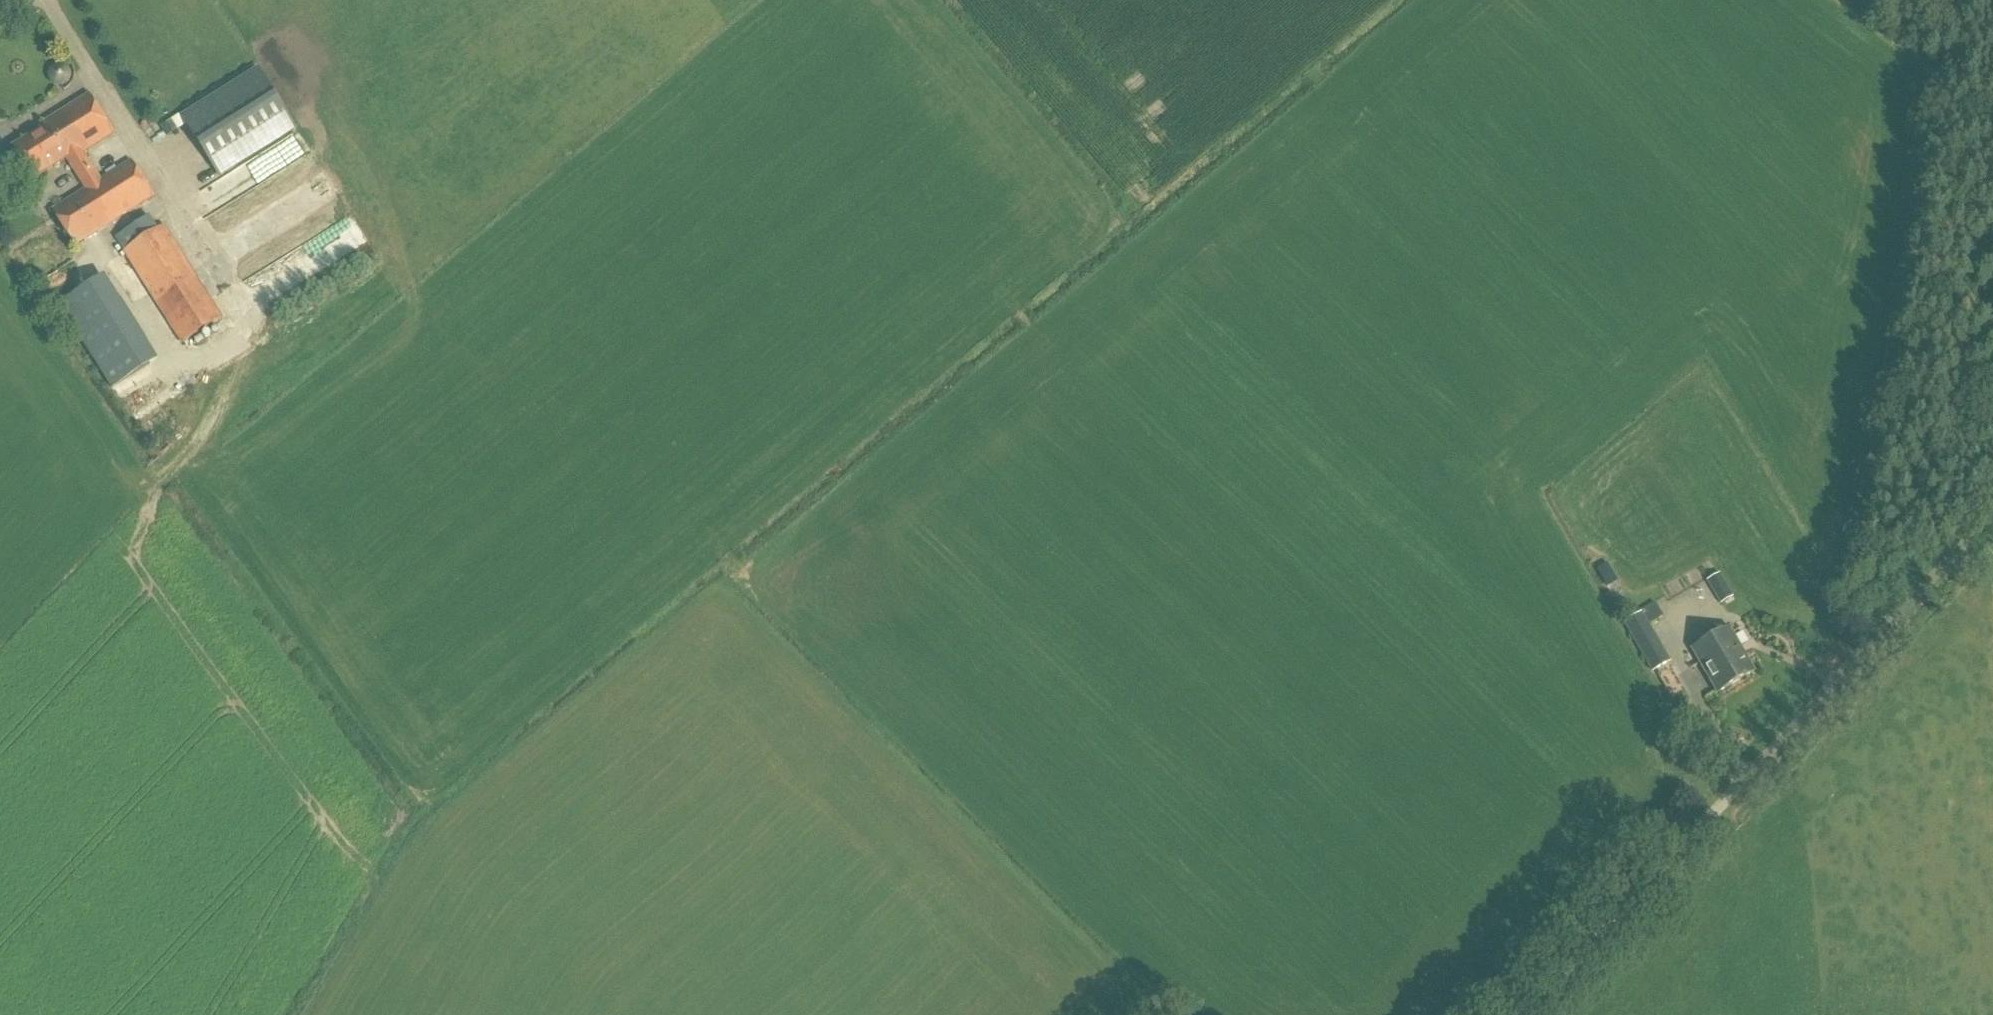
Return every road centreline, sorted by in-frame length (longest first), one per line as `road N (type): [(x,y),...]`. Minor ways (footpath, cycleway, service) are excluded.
road 1 (unclassified): [(1528,1014),(1992,515)]

